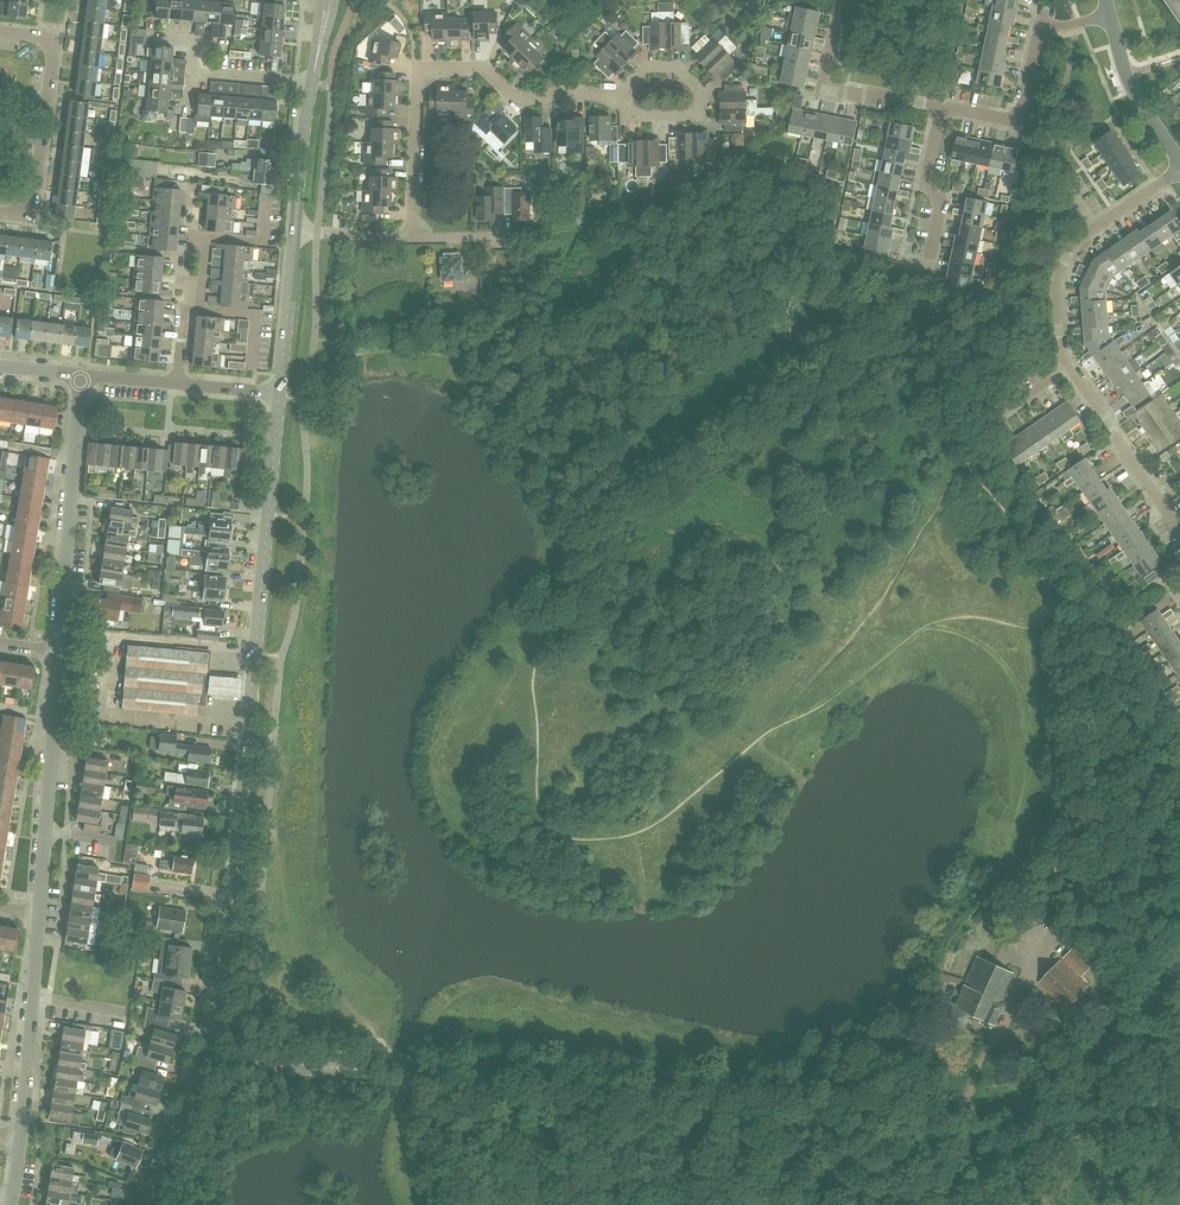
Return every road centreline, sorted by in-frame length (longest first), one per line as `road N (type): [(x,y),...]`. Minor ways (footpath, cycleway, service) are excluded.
road 1 (unclassified): [(253,1044),(945,1110),(963,1101),(998,1034),(1026,974),(1049,886)]
road 2 (tertiary): [(210,1038),(229,946),(280,394)]
road 3 (residential): [(413,236),(423,74),(485,70),(528,100),(607,101),(628,92)]
road 4 (residential): [(58,656),(83,378)]
road 5 (residential): [(0,212),(32,217),(55,40),(0,33)]
road 6 (residential): [(41,916),(58,656)]
road 7 (residential): [(1069,365),(1056,314),(1067,258),(1179,167)]
road 8 (residential): [(942,110),(1021,126),(1043,28),(1112,16)]
road 9 (residential): [(22,1137),(41,916)]
road 10 (residential): [(1179,527),(1069,365)]
road 11 (residential): [(839,15),(826,86),(942,110)]
road 12 (tertiary): [(147,1204),(210,1038)]
road 13 (residential): [(628,92),(631,111),(642,116),(688,116),(698,106),(697,90),(679,69),(647,69)]
road 14 (tertiary): [(280,394),(296,233)]
road 15 (residential): [(1112,16),(1130,82),(1179,159)]
road 16 (residential): [(179,385),(186,310),(204,292),(209,239)]
road 17 (residential): [(932,254),(942,205),(927,177),(942,110)]
road 18 (tertiary): [(296,233),(312,84)]

